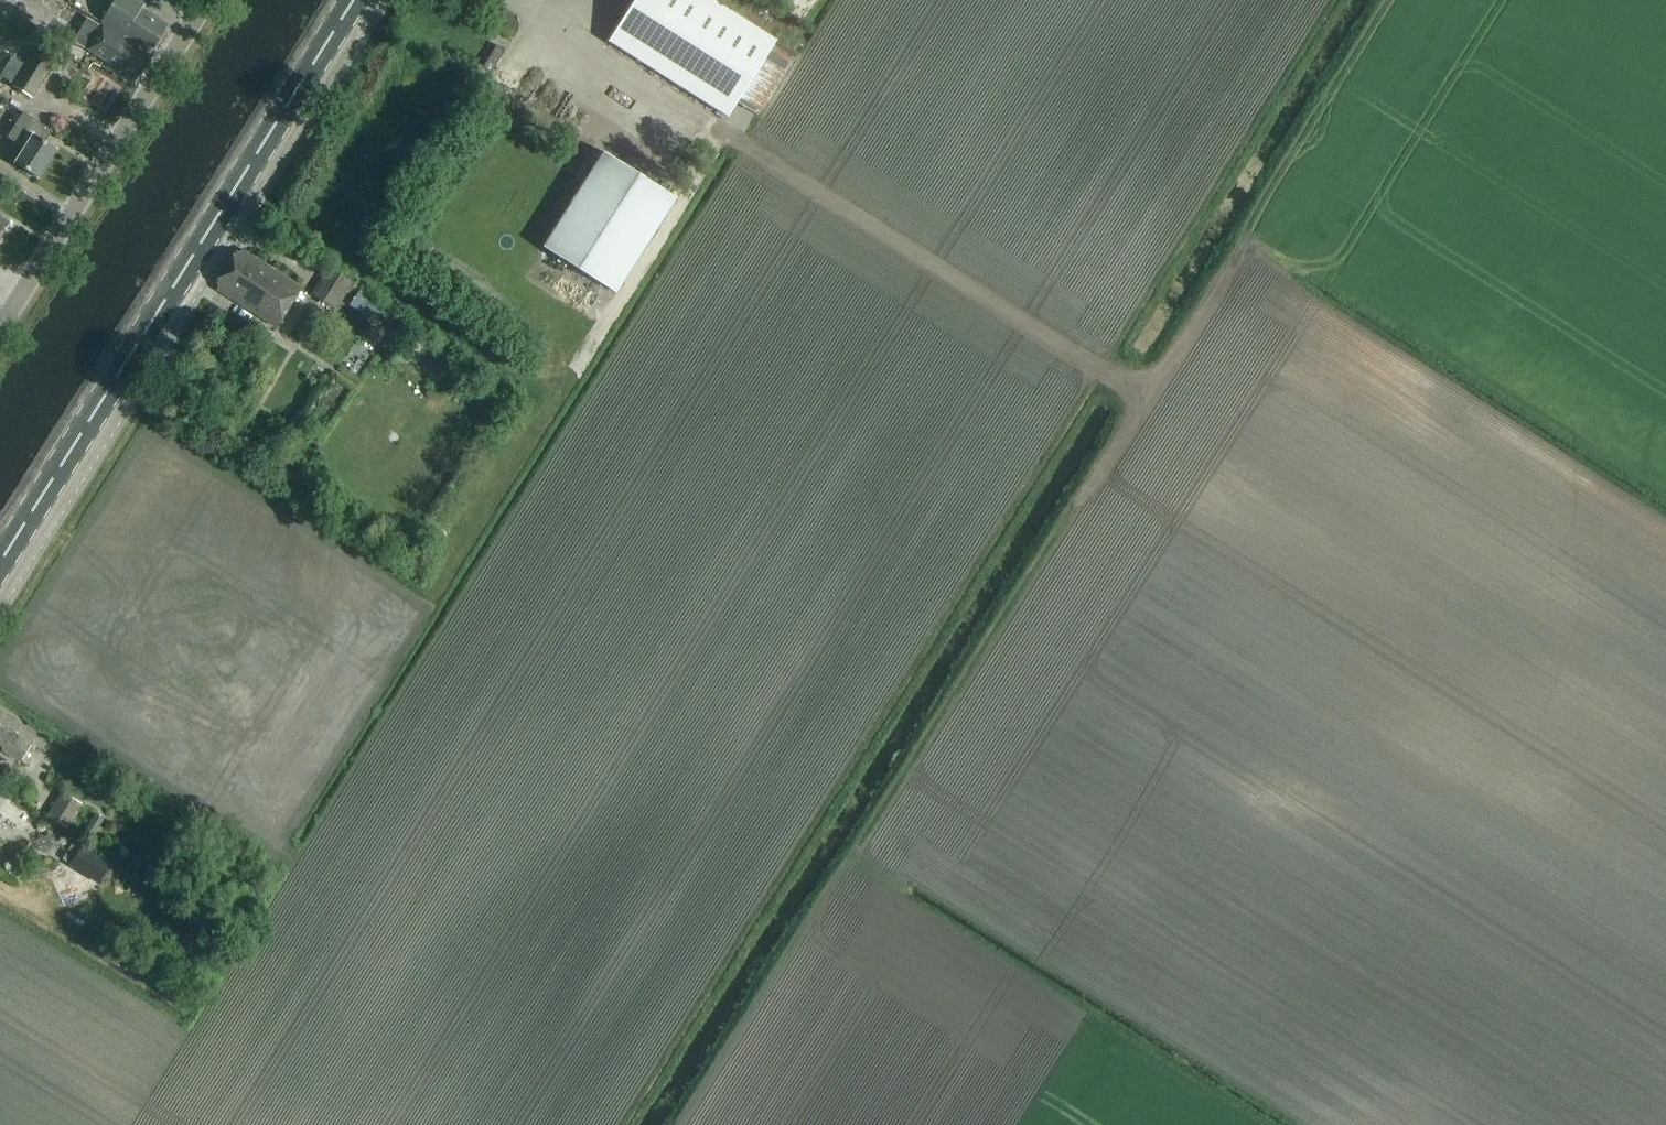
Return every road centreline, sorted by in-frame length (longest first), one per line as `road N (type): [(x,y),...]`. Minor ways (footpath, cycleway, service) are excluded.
road 1 (primary): [(0,563),(356,0)]
road 2 (unclassified): [(0,331),(210,0)]

